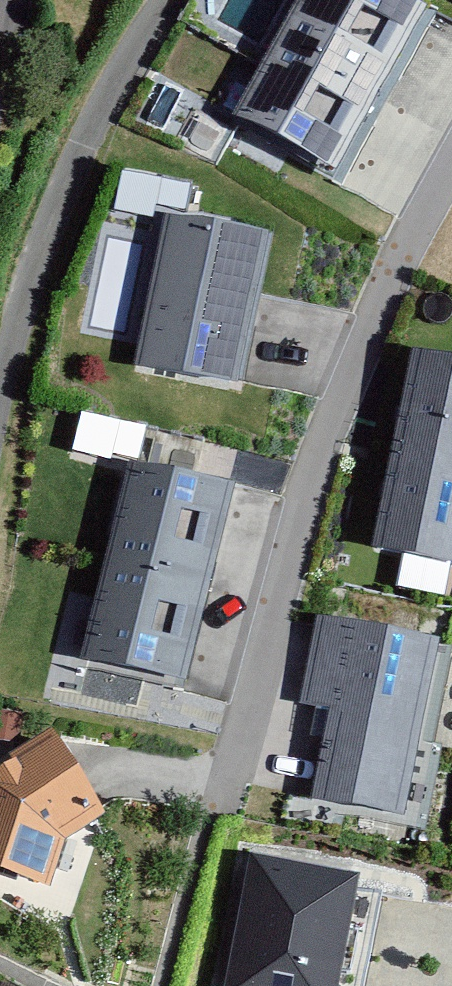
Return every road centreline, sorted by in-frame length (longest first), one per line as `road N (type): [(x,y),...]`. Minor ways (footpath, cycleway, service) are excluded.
road 1 (residential): [(451,148),(392,261),(313,482),(235,764)]

